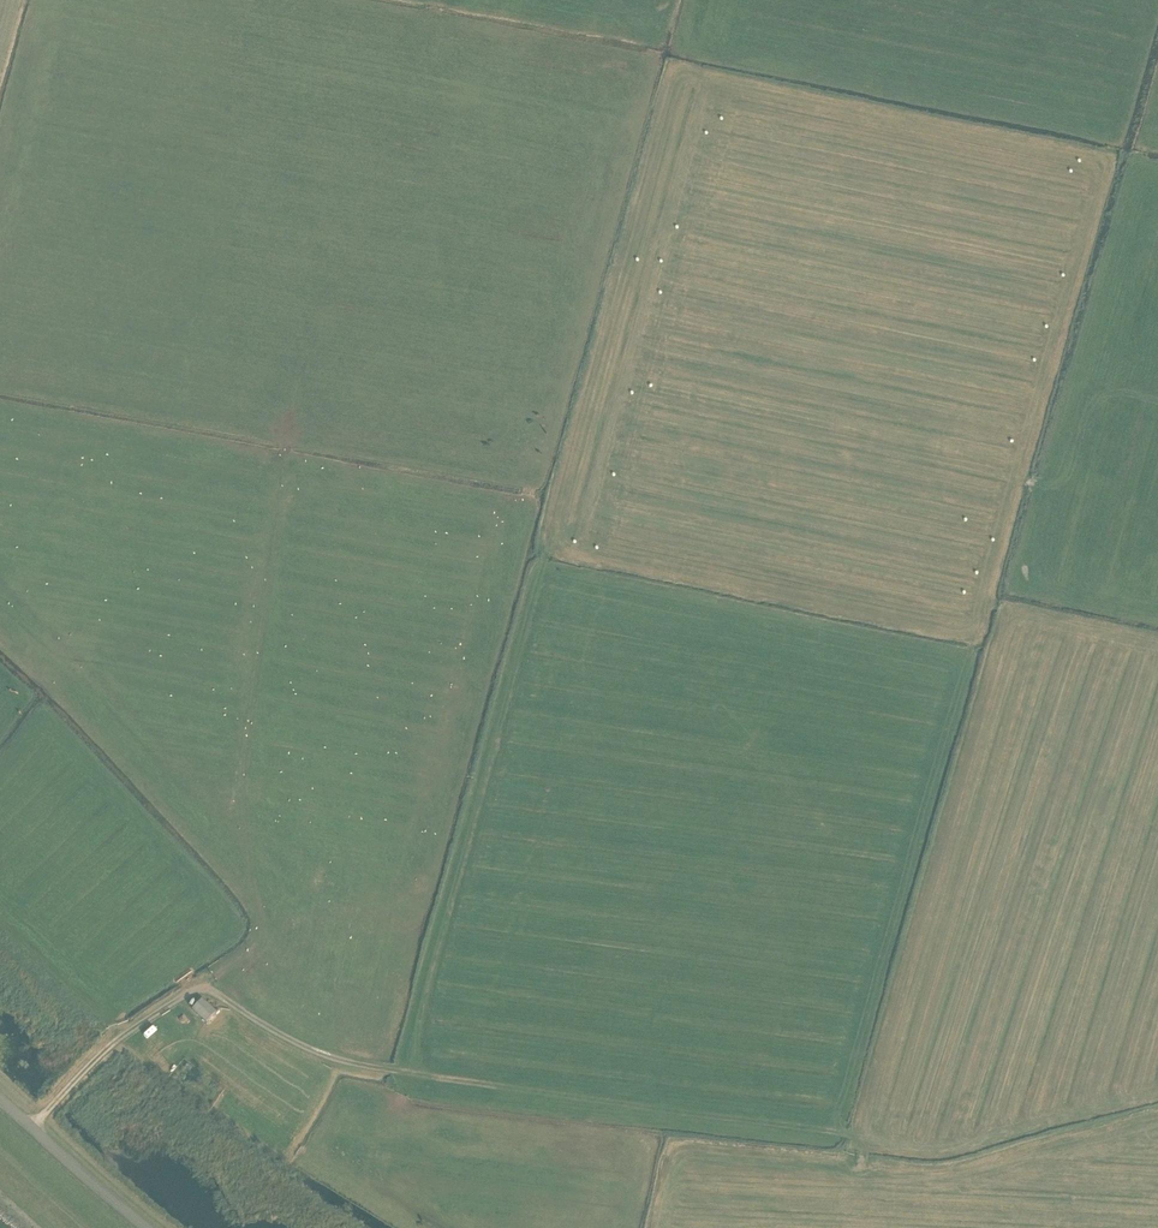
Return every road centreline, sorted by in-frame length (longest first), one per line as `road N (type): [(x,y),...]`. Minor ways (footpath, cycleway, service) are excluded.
road 1 (track): [(406,1071),(299,1044),(198,987),(113,1043),(32,1128)]
road 2 (tertiary): [(147,1227),(0,1099)]

